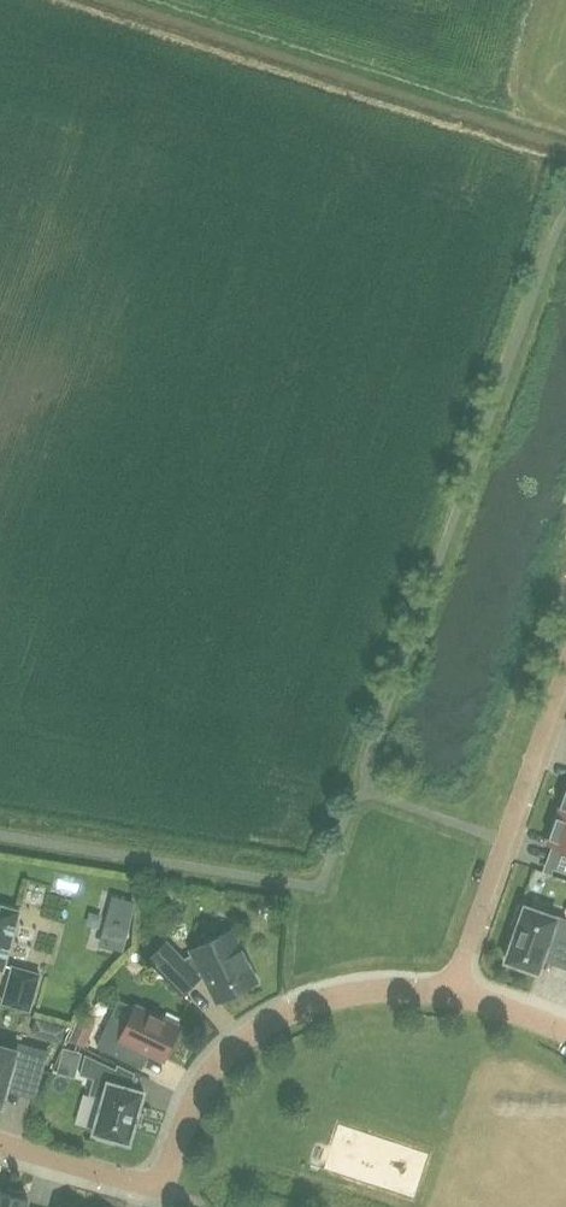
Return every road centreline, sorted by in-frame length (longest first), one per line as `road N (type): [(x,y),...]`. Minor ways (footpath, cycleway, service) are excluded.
road 1 (residential): [(0,1144),(158,1181),(170,1169),(208,1079),(259,1030),(303,1008),(367,992),(453,995)]
road 2 (residential): [(453,995),(565,678)]

